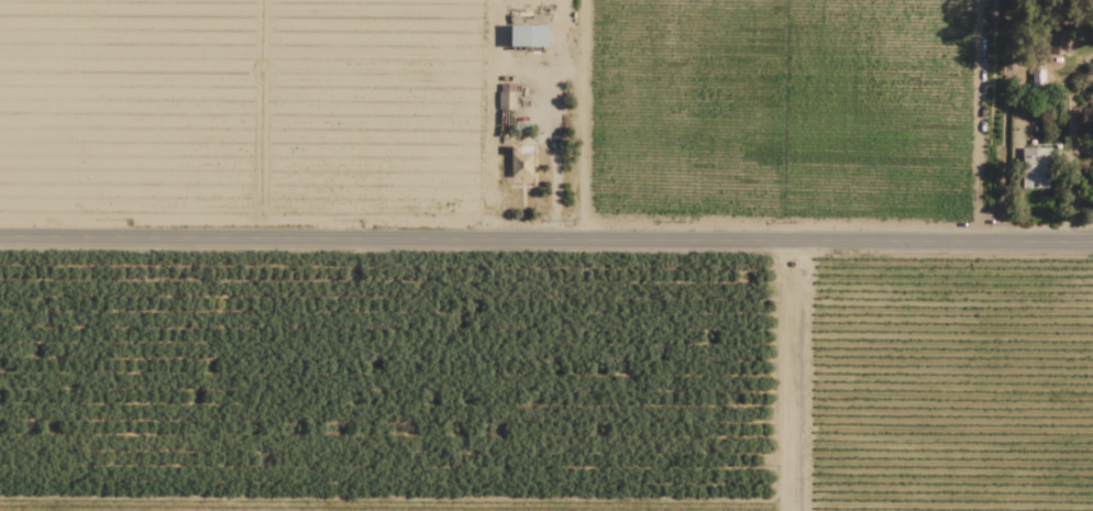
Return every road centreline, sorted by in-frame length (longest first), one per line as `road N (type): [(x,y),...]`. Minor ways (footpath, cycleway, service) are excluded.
road 1 (tertiary): [(0,234),(1092,244)]

